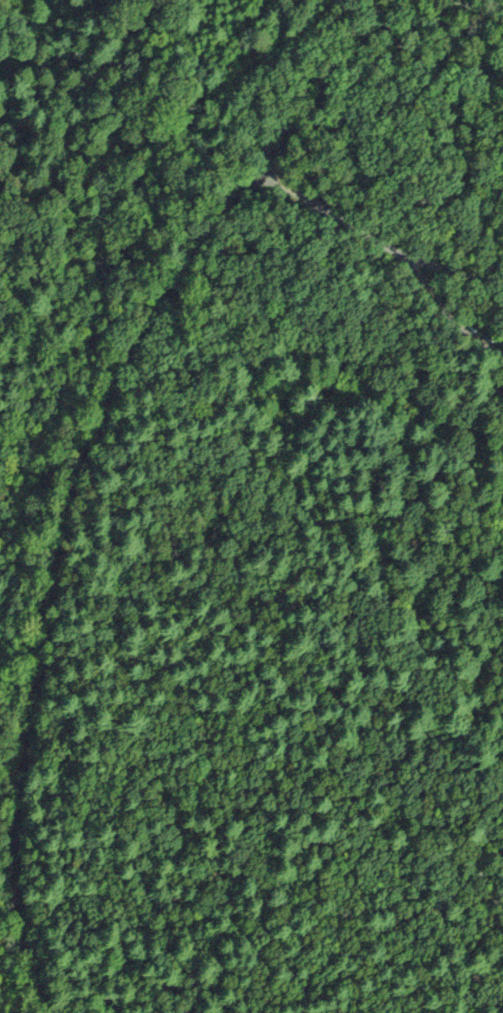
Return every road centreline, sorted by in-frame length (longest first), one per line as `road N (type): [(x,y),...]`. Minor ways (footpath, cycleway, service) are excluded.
road 1 (residential): [(60,1012),(27,910),(25,786),(50,584),(80,473),(138,338),(191,253),(401,0)]

